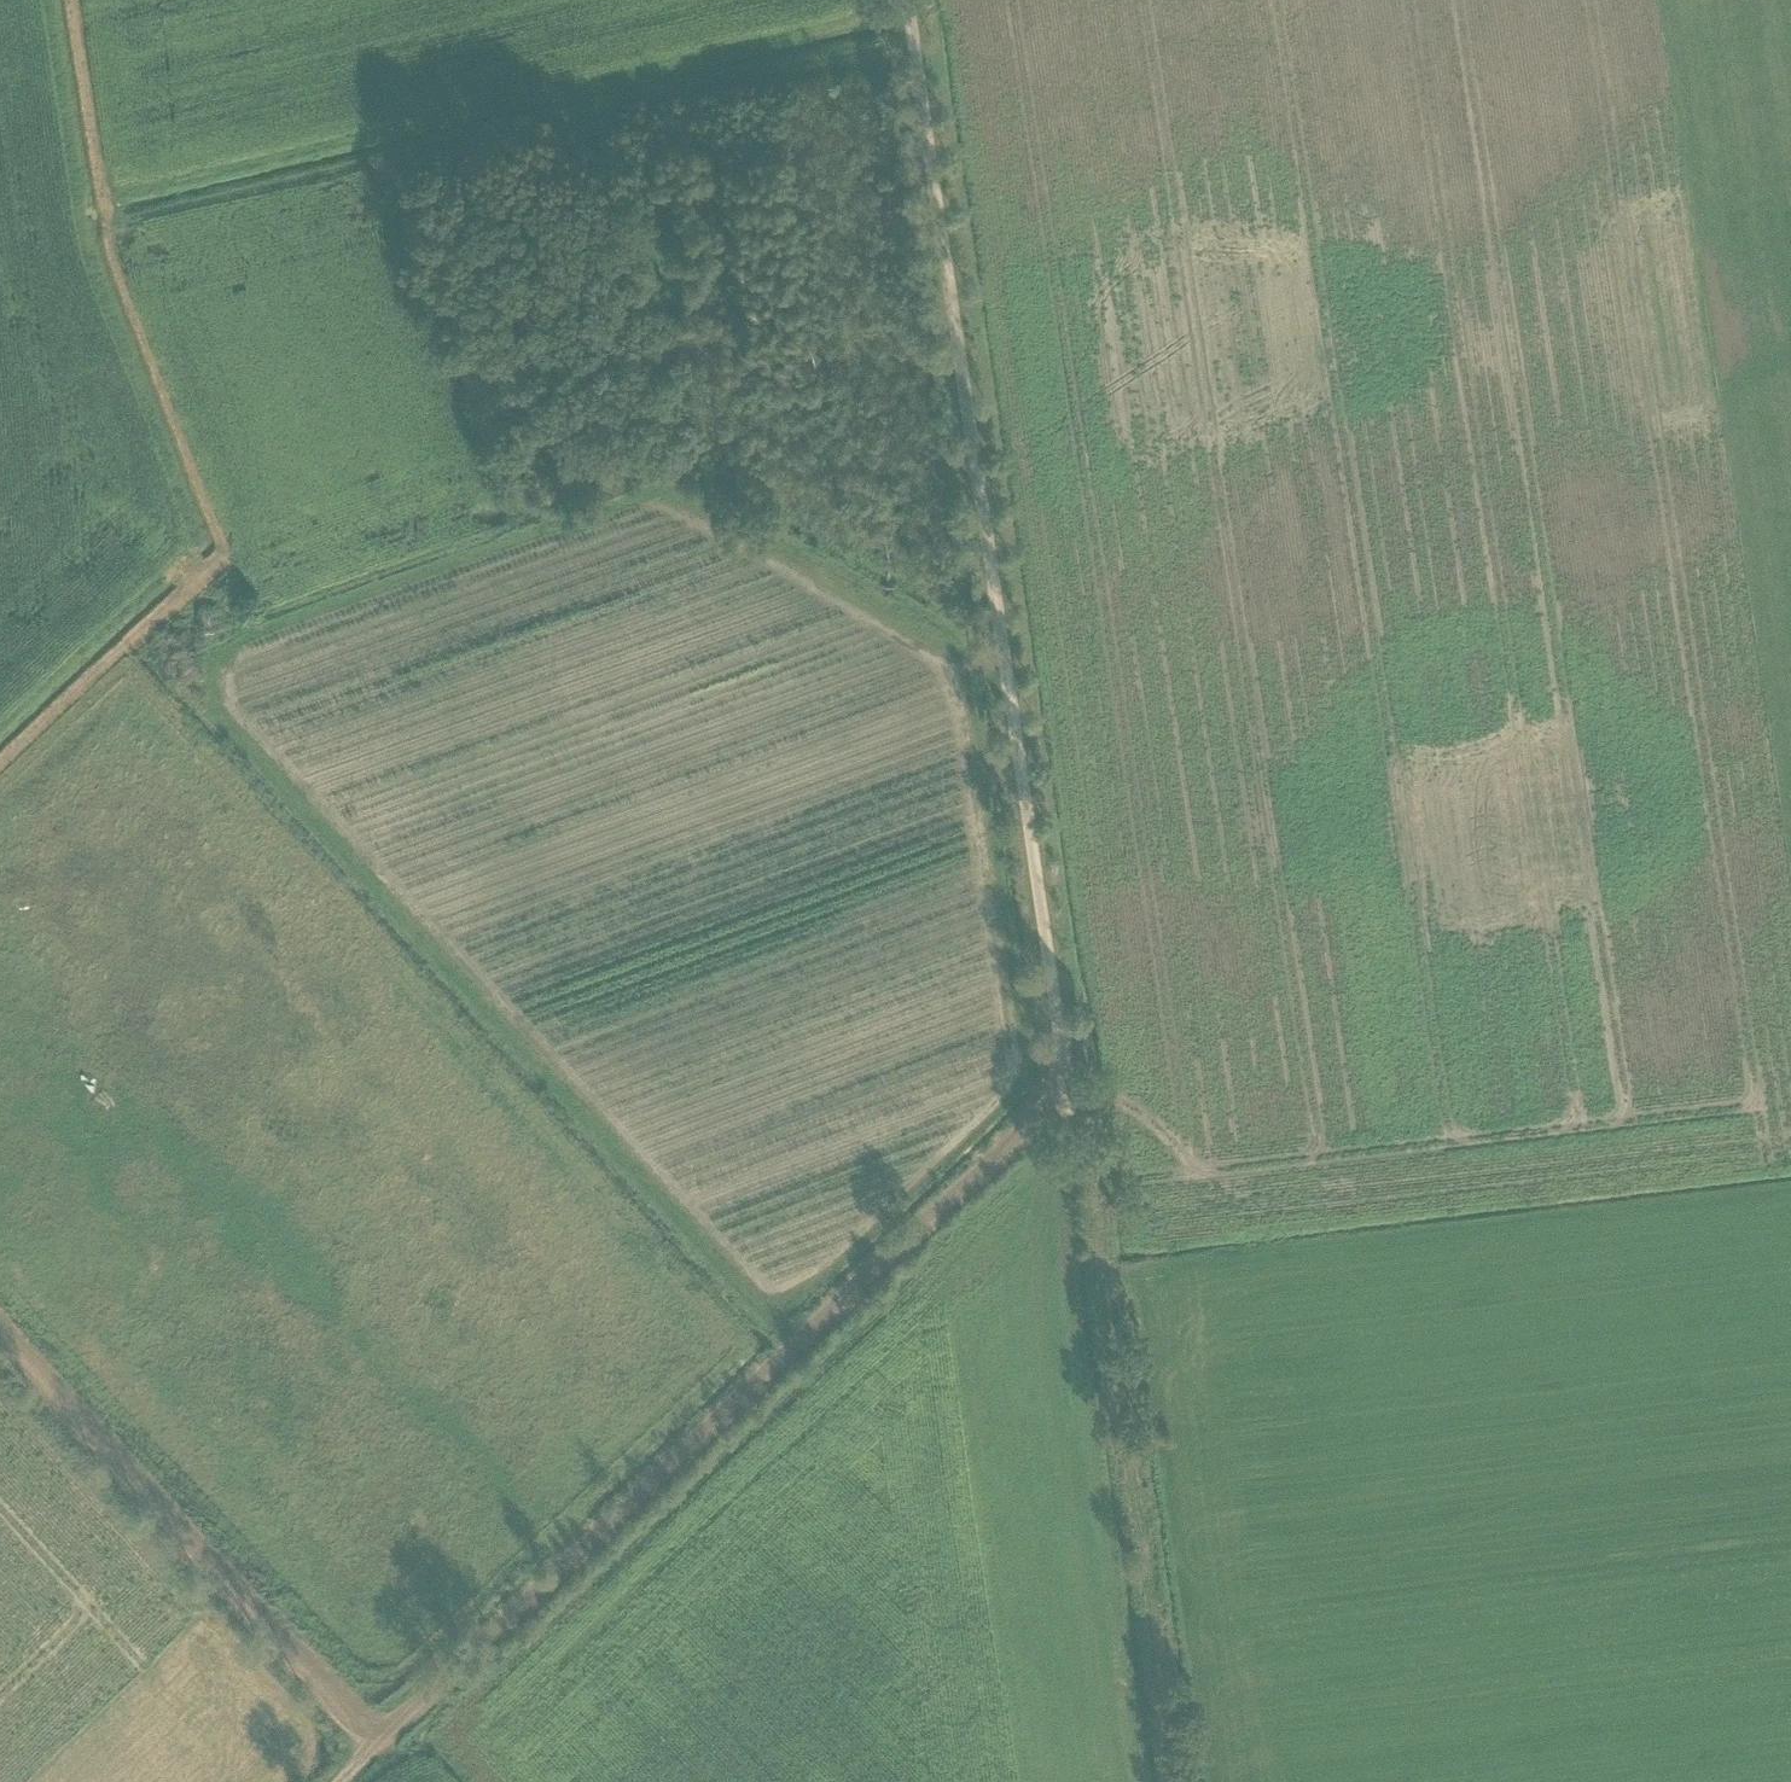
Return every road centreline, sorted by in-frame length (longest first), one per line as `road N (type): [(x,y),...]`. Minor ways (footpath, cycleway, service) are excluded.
road 1 (track): [(351,1781),(1078,1103),(1175,1781)]
road 2 (unclassified): [(1078,1103),(927,0)]
road 3 (track): [(0,1324),(391,1745)]

